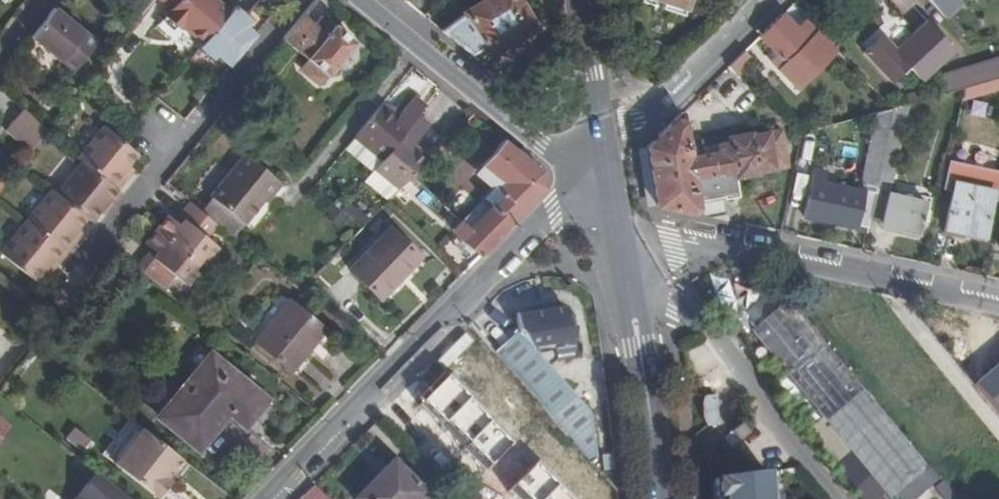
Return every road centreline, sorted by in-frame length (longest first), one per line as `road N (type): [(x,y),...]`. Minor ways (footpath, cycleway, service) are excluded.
road 1 (residential): [(610,164),(556,207),(270,498)]
road 2 (residential): [(622,225),(998,304)]
road 3 (residential): [(610,164),(544,144),(361,0)]
road 4 (residential): [(831,498),(704,330),(677,305),(634,295)]
road 5 (residential): [(610,164),(624,132),(657,115),(772,0)]
road 6 (tertiary): [(634,295),(656,498)]
road 7 (tertiary): [(610,164),(580,0)]

